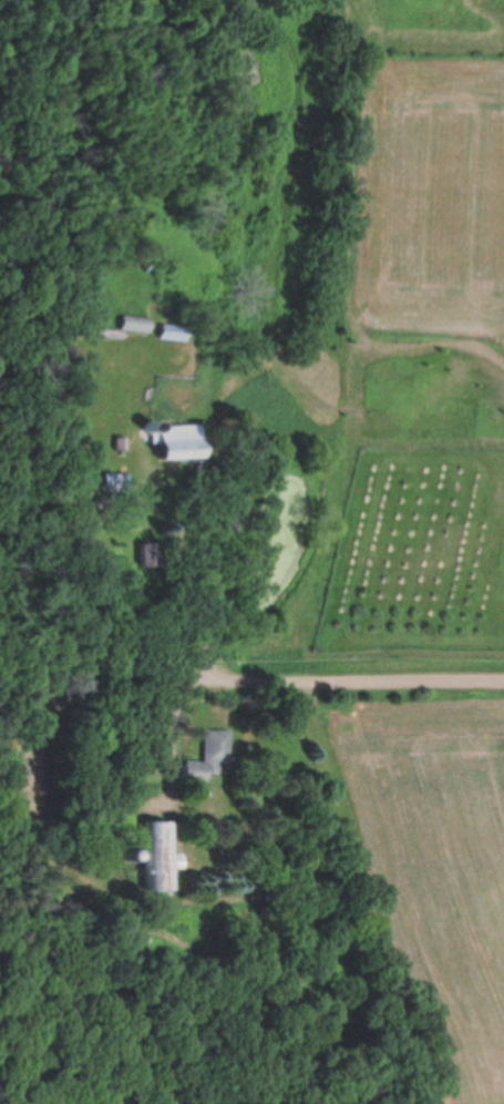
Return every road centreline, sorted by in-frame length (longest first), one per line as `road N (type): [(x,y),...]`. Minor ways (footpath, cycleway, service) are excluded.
road 1 (residential): [(503,685),(207,682)]

